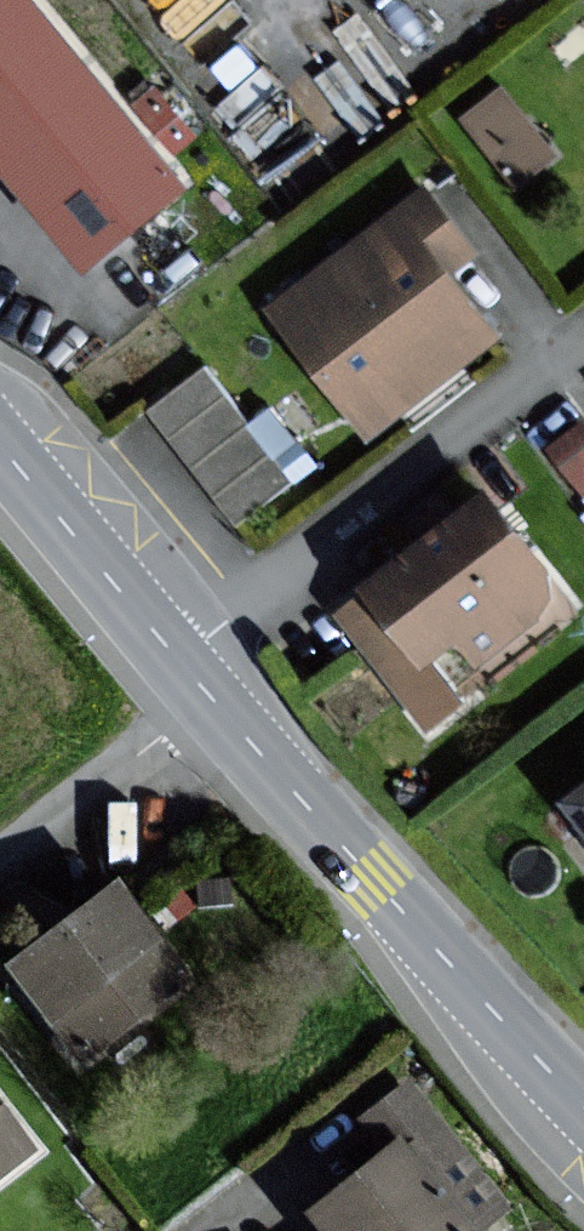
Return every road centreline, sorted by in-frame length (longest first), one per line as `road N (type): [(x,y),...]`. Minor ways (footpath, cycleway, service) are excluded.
road 1 (tertiary): [(583,1102),(371,877),(0,443)]

